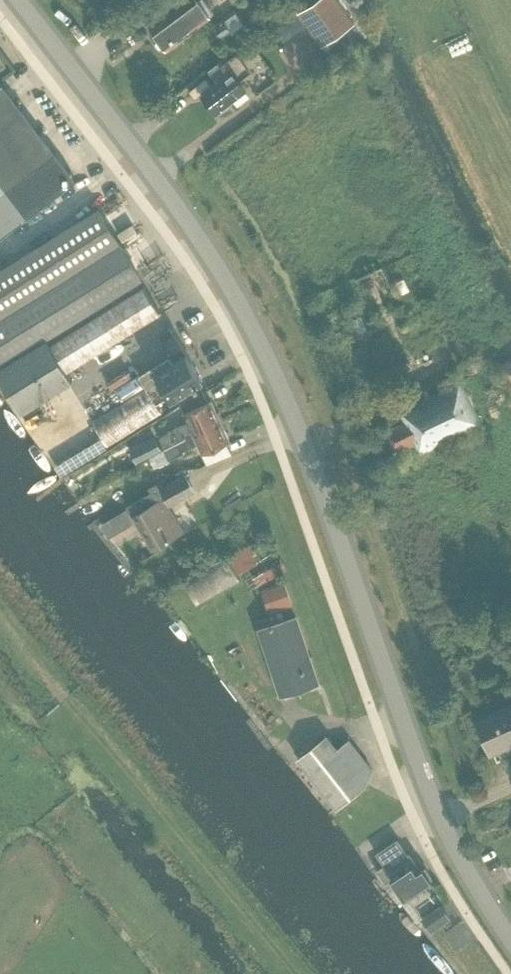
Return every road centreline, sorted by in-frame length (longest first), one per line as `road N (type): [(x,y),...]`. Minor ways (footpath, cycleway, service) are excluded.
road 1 (tertiary): [(510,940),(434,802),(295,416),(238,304),(185,218),(18,0)]

